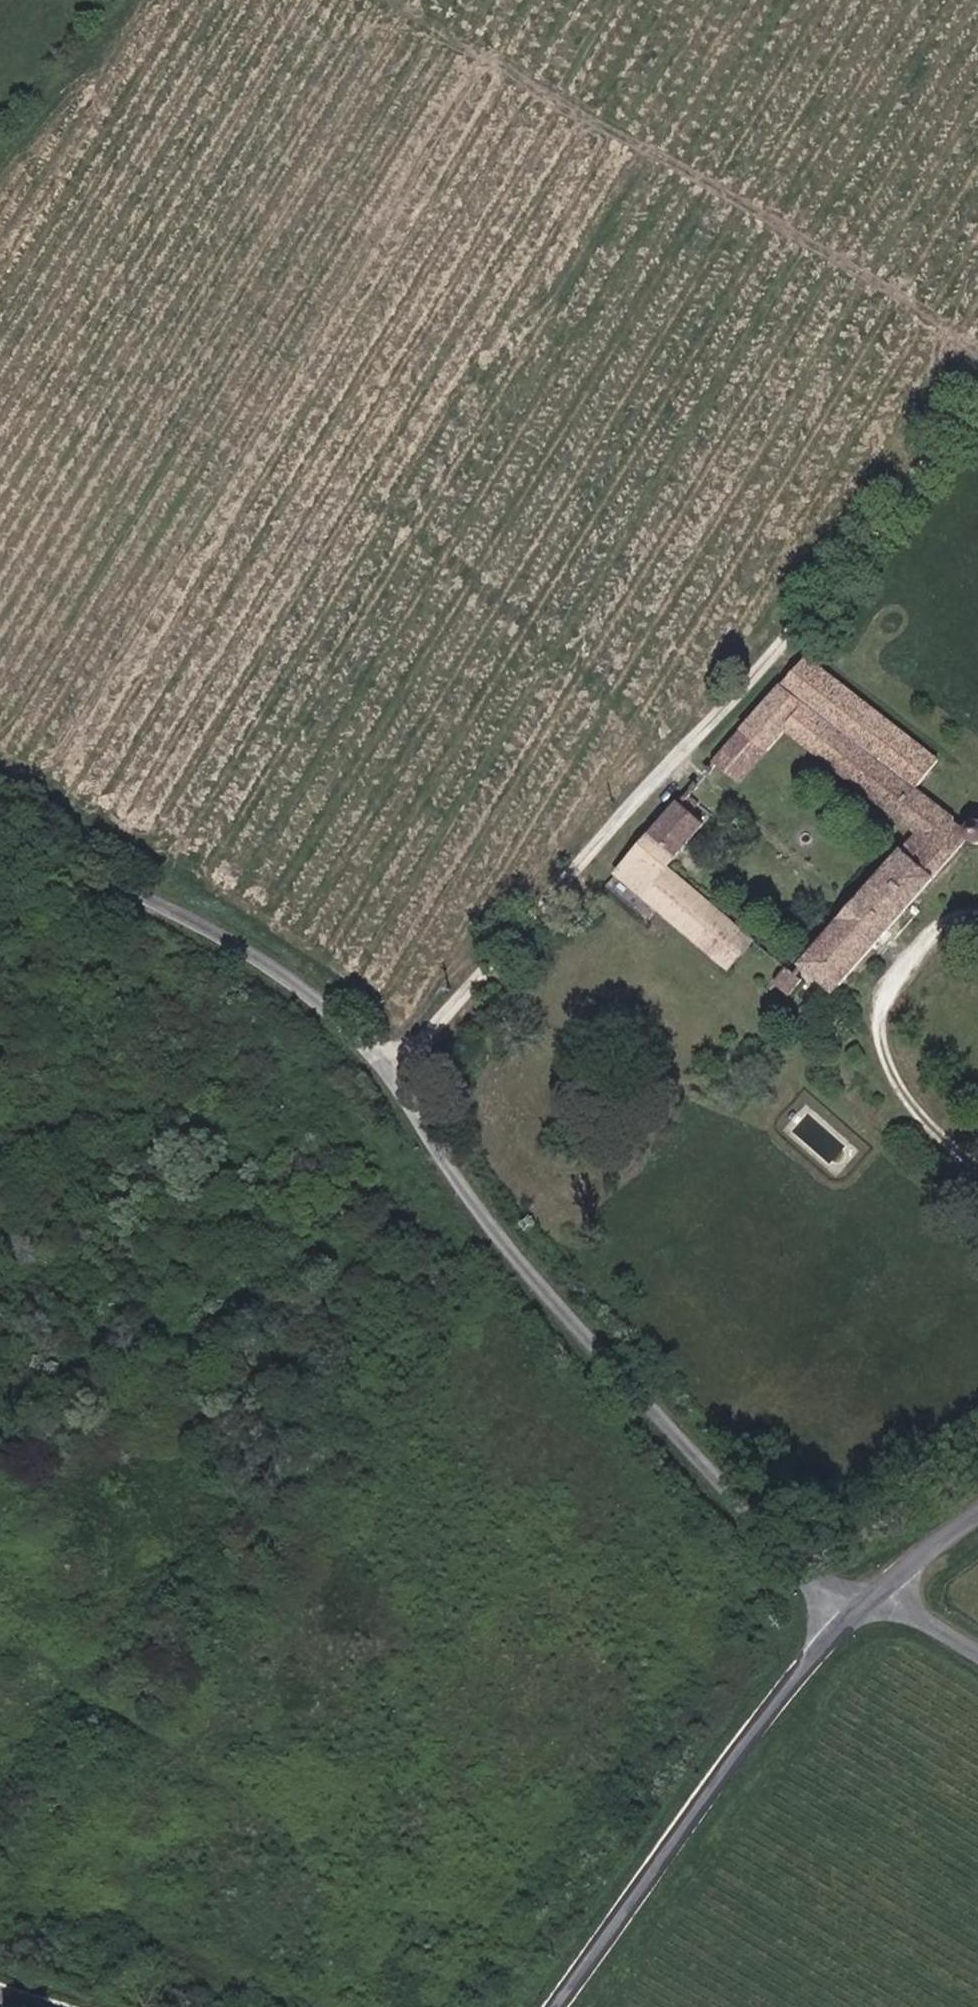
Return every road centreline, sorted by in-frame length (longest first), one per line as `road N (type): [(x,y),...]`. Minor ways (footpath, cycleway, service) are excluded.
road 1 (unclassified): [(836,1623),(542,1285),(371,1047),(296,980),(170,904),(0,827)]
road 2 (track): [(977,380),(709,722),(391,1073)]
road 3 (tertiary): [(549,2006),(836,1623)]

